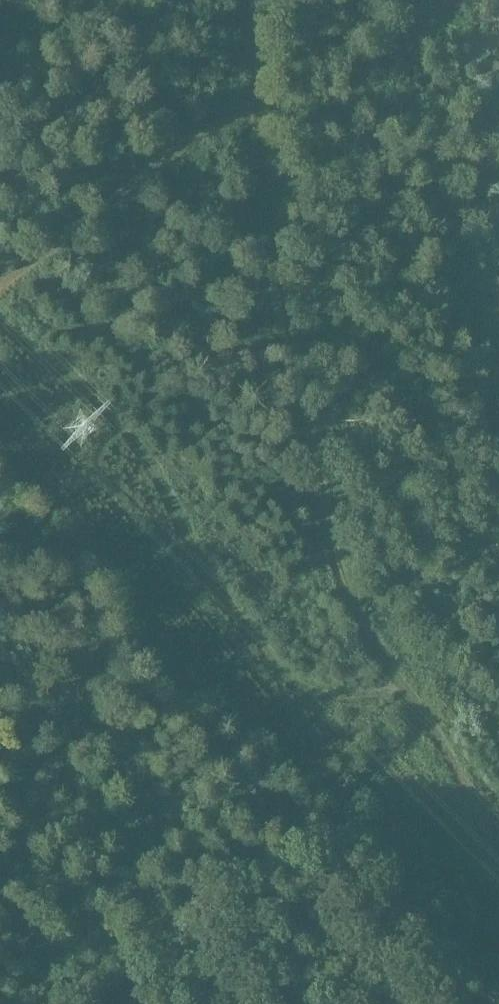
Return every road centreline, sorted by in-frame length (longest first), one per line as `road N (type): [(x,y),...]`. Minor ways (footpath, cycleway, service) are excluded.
road 1 (track): [(402,685),(360,621),(331,538),(278,261),(250,0)]
road 2 (track): [(402,685),(333,697),(284,670),(221,599),(126,433),(0,312)]
road 3 (track): [(0,281),(257,92)]
road 4 (track): [(498,880),(465,779),(402,685)]

